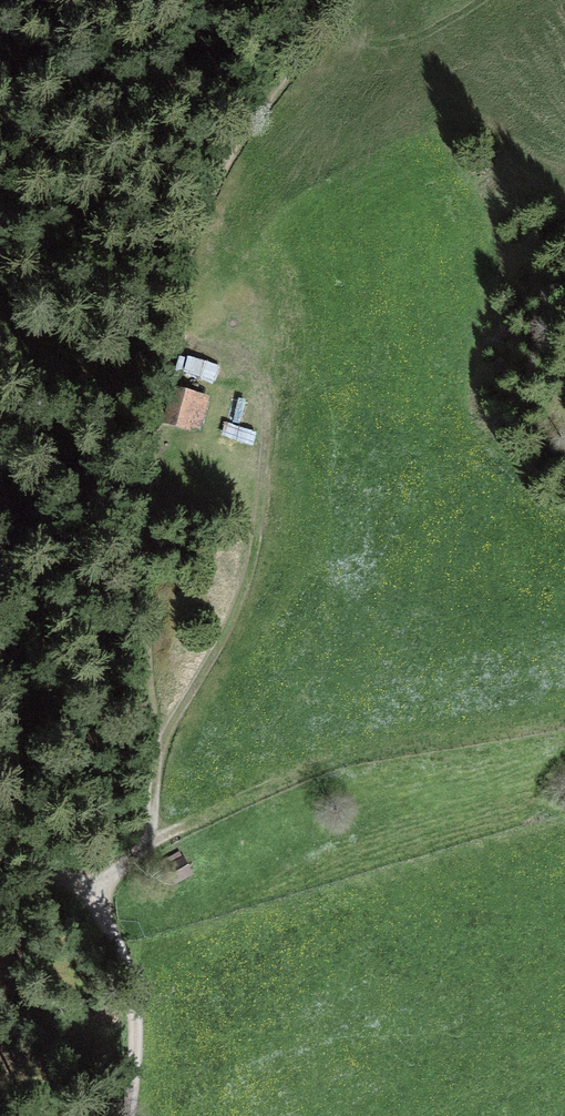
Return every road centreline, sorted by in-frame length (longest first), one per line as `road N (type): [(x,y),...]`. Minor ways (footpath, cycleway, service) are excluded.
road 1 (track): [(155,740),(134,524),(145,362),(215,158),(342,0)]
road 2 (track): [(144,837),(155,740),(219,632),(249,538),(256,417)]
road 3 (track): [(0,838),(44,851),(90,886),(122,1059),(118,1115)]

